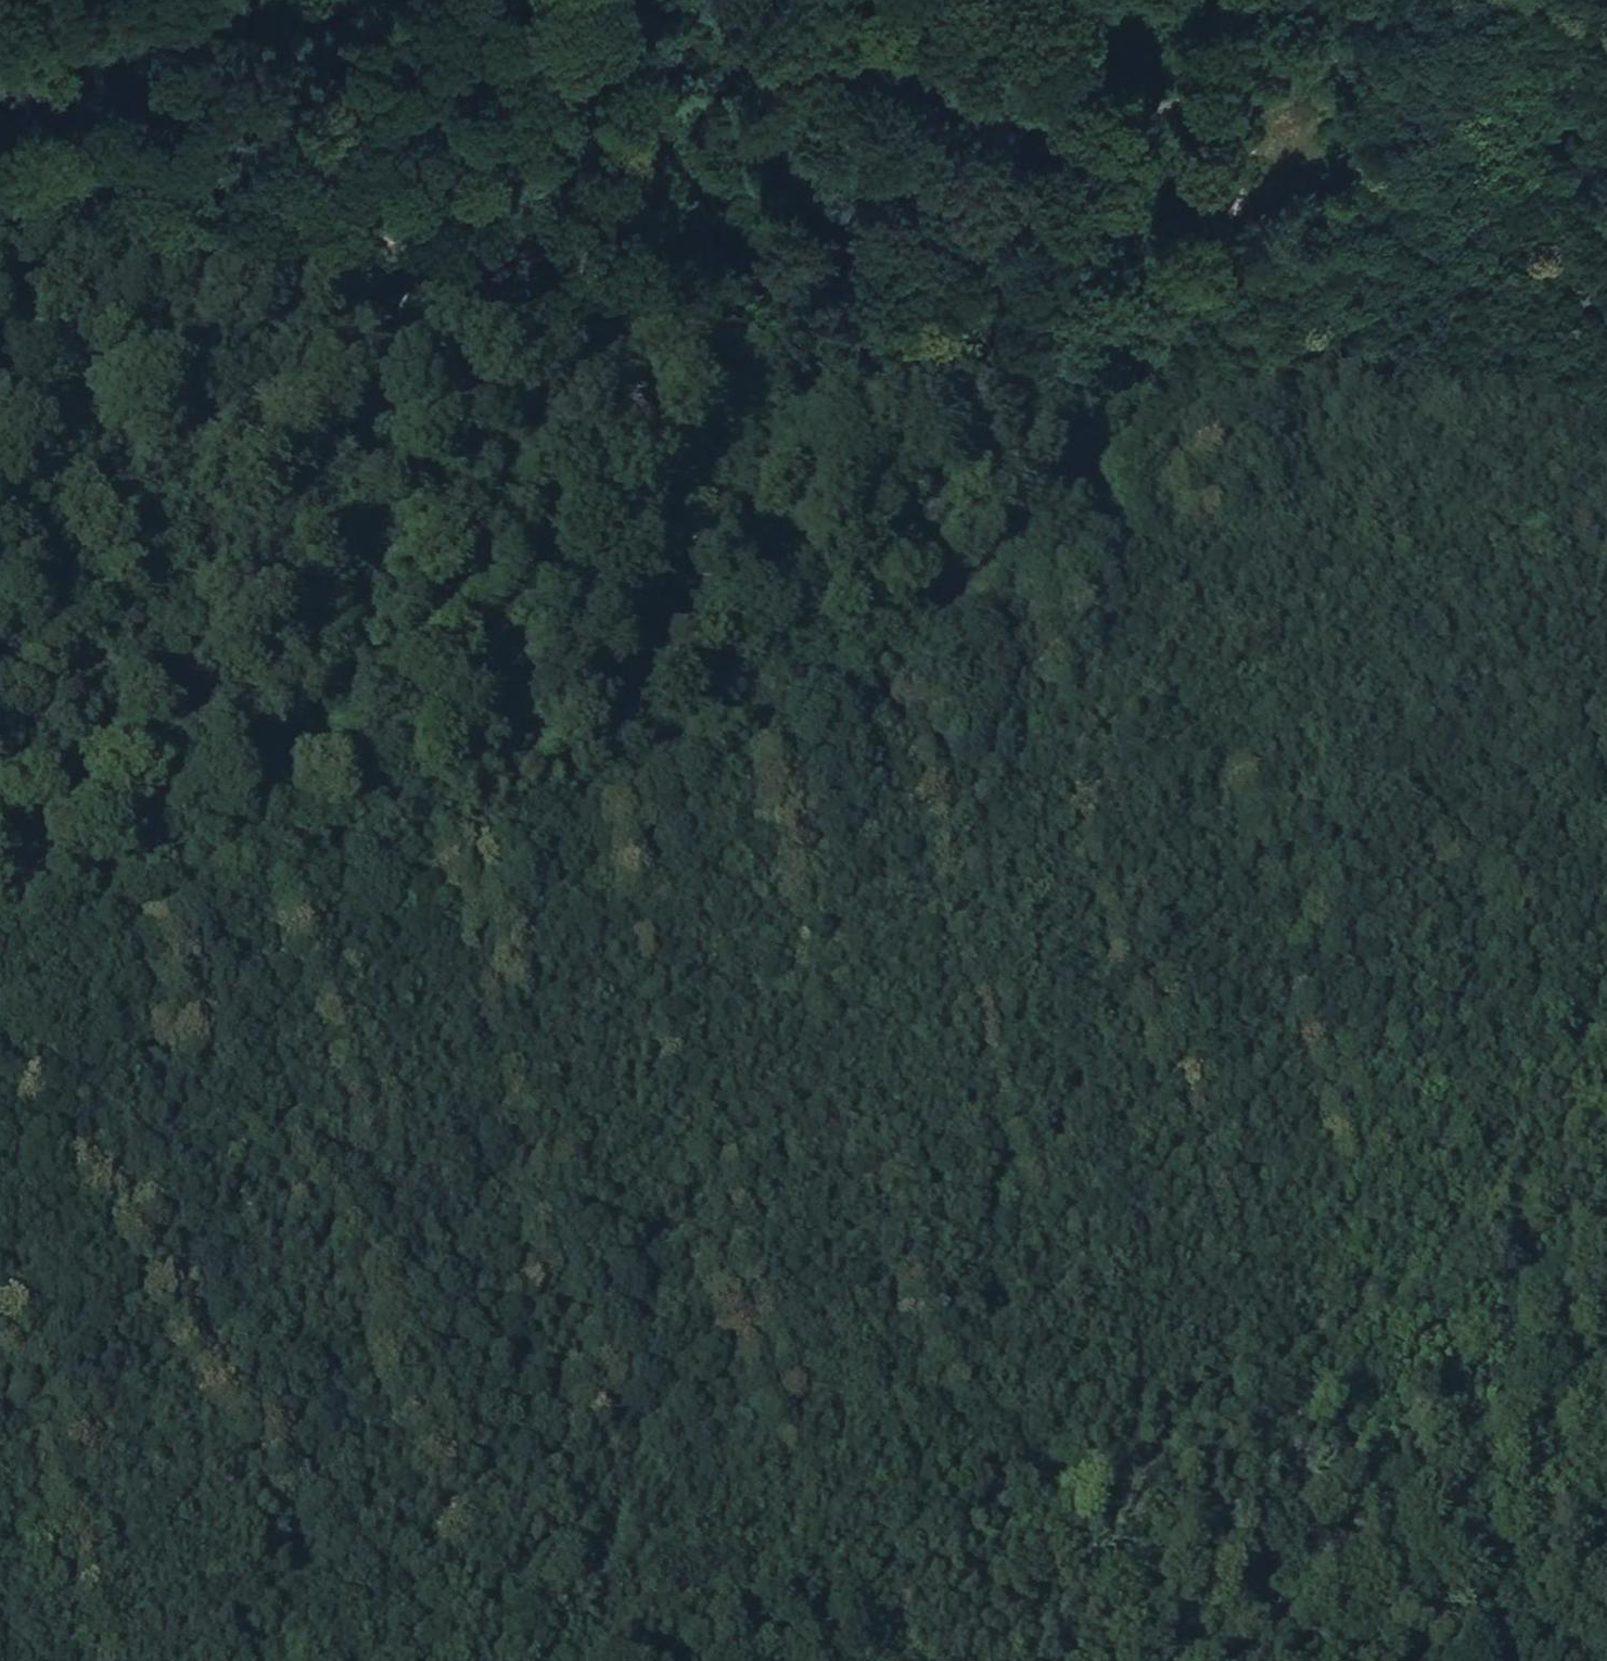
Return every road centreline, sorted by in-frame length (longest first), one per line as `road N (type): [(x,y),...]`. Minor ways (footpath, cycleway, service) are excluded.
road 1 (track): [(0,920),(515,757),(829,647),(964,560),(1096,456),(1142,363),(1225,241),(1255,119),(1237,63),(1258,0)]

